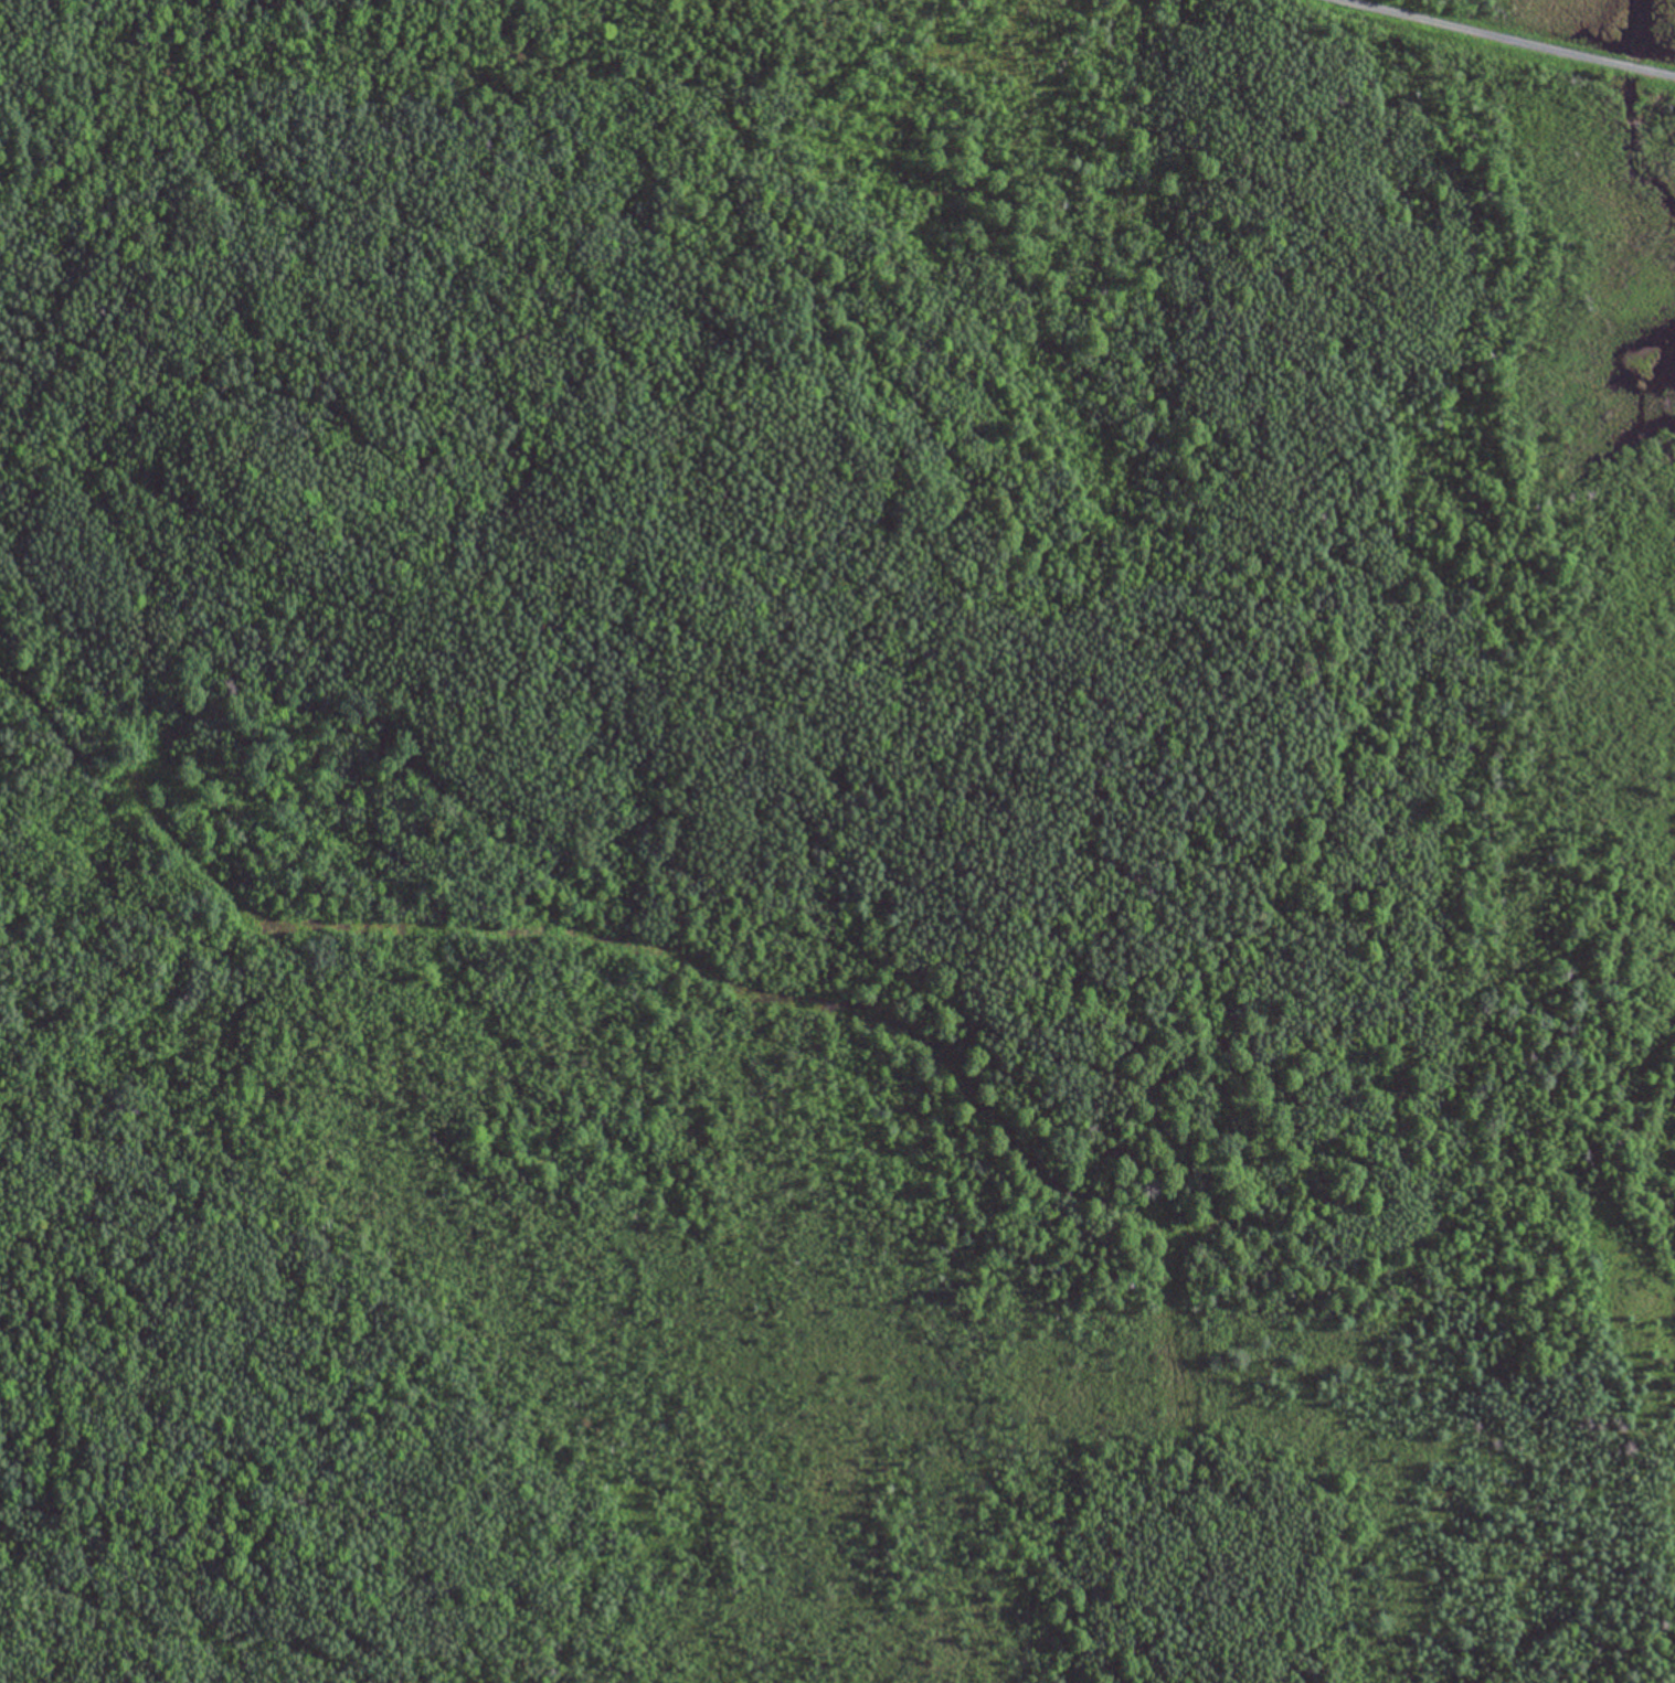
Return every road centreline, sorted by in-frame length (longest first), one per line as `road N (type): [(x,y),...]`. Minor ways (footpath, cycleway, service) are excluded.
road 1 (residential): [(1674,81),(1314,0)]

